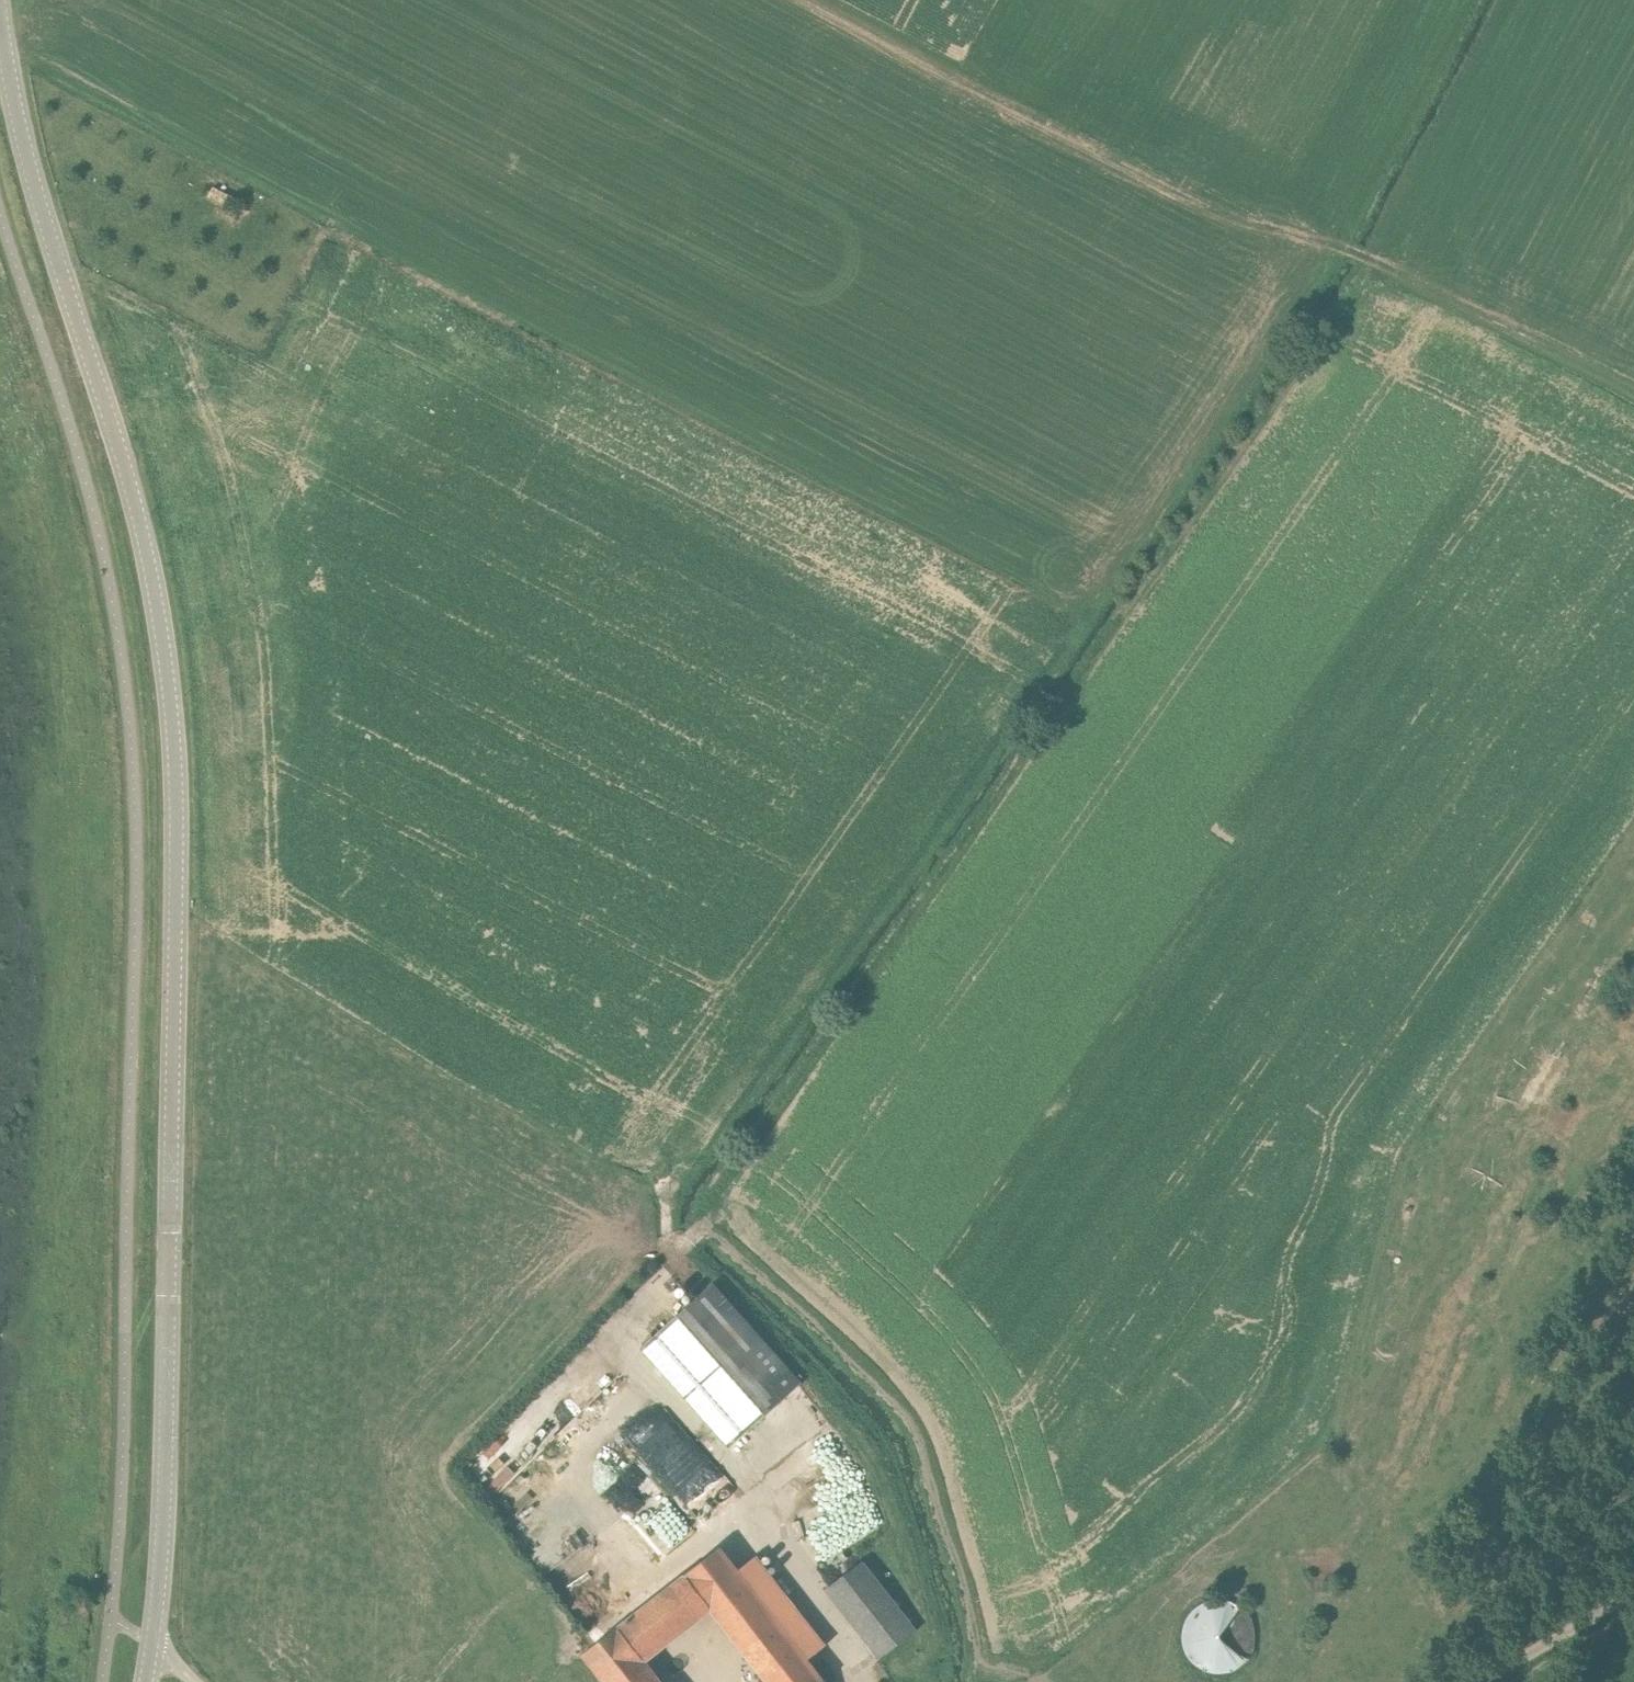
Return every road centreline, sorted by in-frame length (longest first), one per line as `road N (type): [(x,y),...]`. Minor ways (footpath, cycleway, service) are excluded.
road 1 (tertiary): [(156,1643),(176,729),(137,501),(41,199),(0,0)]
road 2 (unclassified): [(1472,1681),(1633,1590)]

